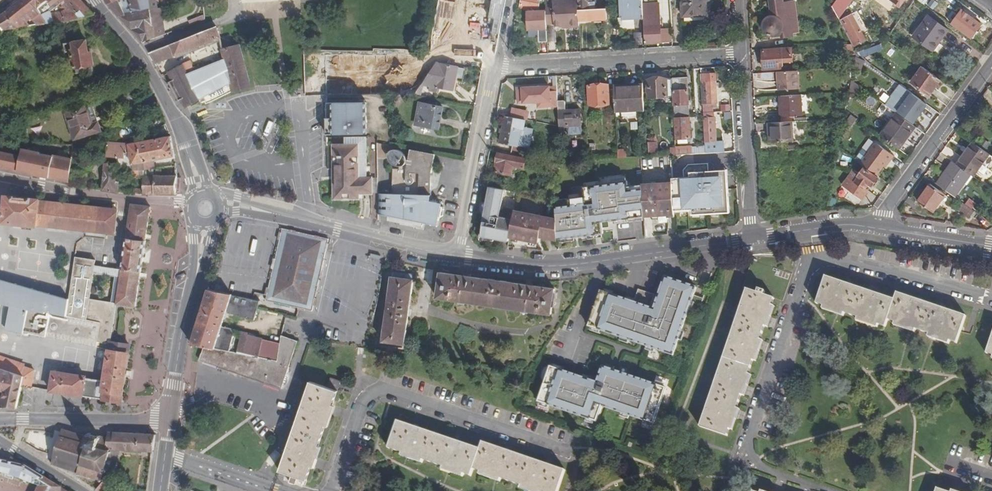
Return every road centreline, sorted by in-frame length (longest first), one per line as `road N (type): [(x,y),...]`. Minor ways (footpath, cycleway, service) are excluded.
road 1 (residential): [(571,453),(376,389),(330,490)]
road 2 (residential): [(810,252),(746,452),(757,467),(826,490)]
road 3 (residential): [(457,255),(565,266),(751,237)]
road 4 (residential): [(493,67),(742,55)]
road 5 (residential): [(991,61),(874,227)]
road 6 (residential): [(0,177),(191,202)]
road 7 (residential): [(493,67),(457,255)]
road 8 (residential): [(991,299),(810,252)]
road 9 (residential): [(751,237),(742,55)]
road 10 (residential): [(0,421),(168,421)]
road 11 (tertiary): [(185,140),(133,49),(94,0)]
road 12 (residential): [(313,223),(457,255)]

